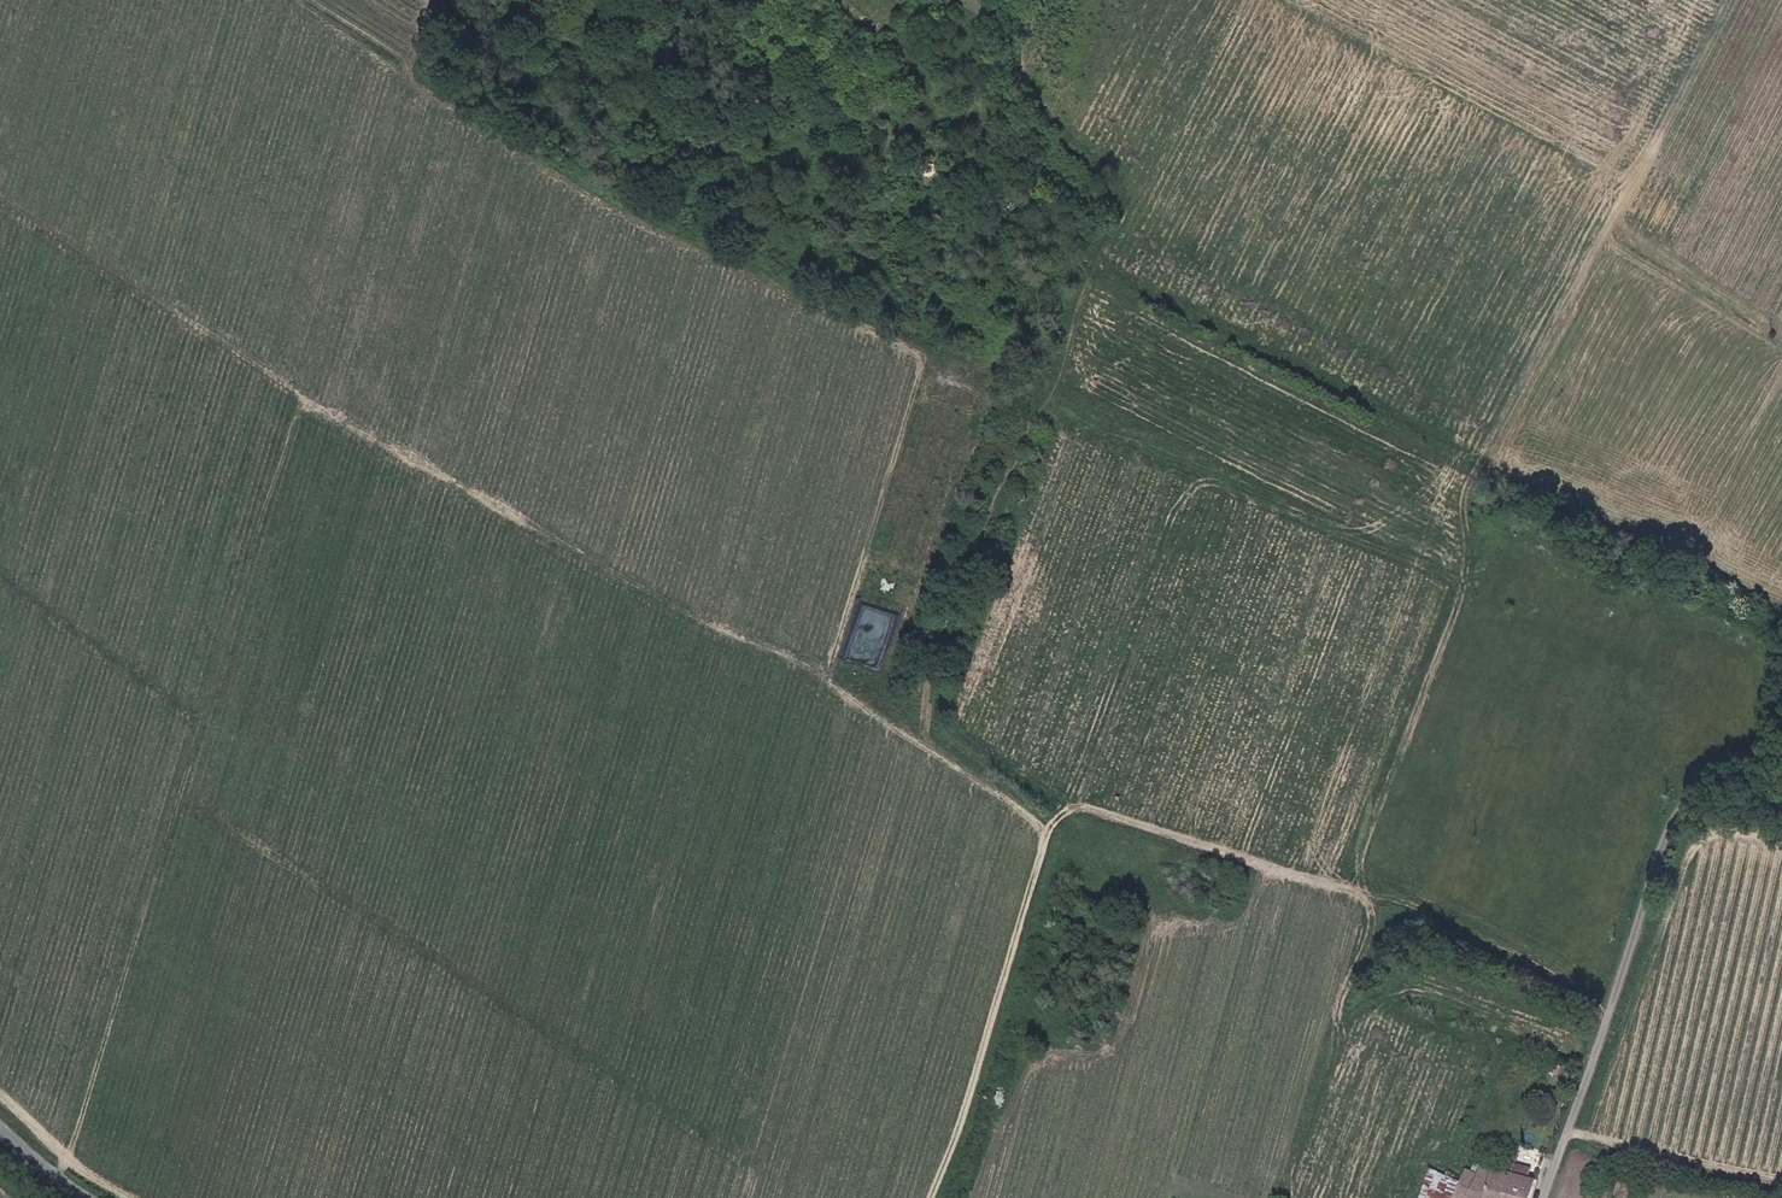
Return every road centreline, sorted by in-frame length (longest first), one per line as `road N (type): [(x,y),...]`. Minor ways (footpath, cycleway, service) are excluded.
road 1 (unclassified): [(1781,741),(1716,773),(1669,831),(1544,1197)]

